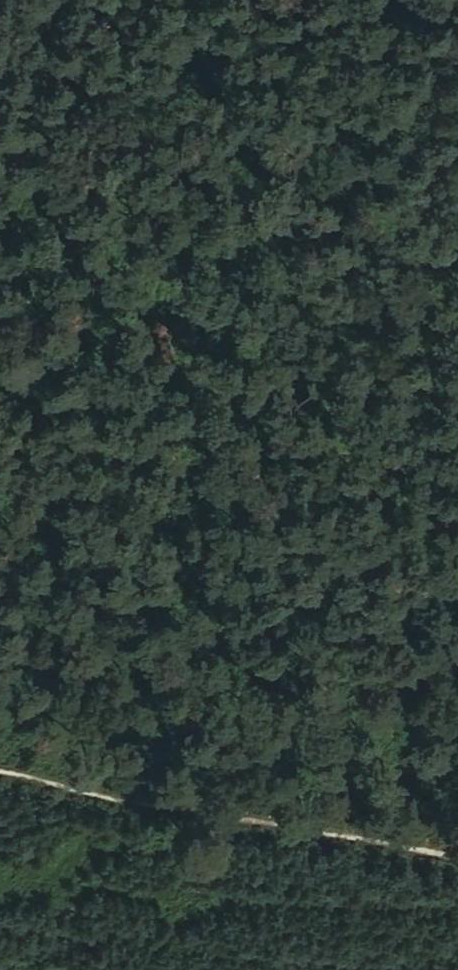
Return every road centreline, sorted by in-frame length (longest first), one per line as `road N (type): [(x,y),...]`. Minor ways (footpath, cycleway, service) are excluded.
road 1 (track): [(457,863),(0,774)]

